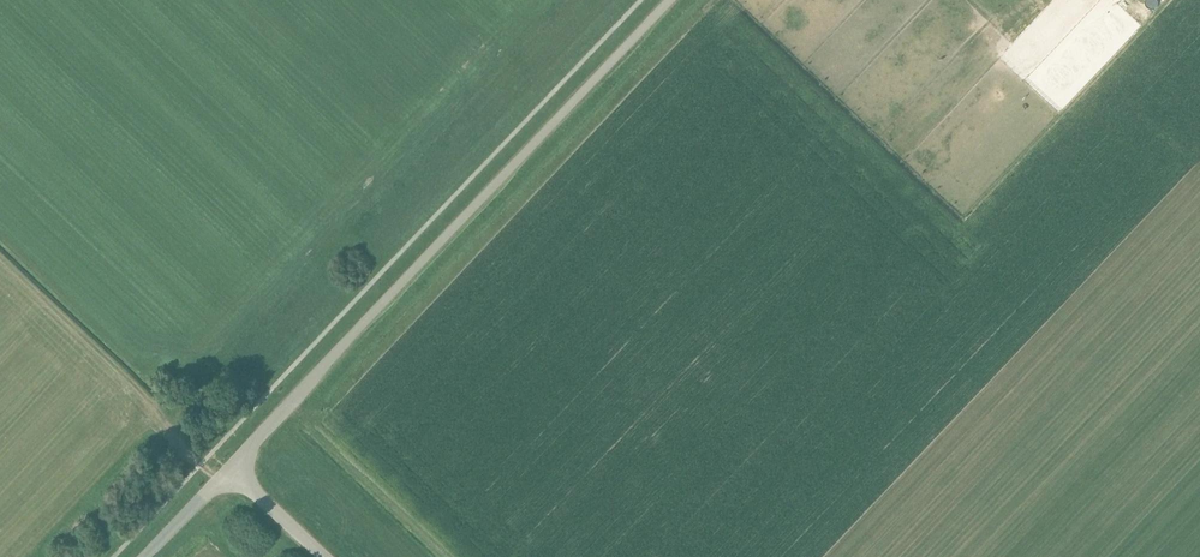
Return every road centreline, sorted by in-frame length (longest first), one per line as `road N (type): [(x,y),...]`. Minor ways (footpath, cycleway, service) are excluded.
road 1 (tertiary): [(230,472),(679,0)]
road 2 (tertiary): [(320,556),(230,472)]

